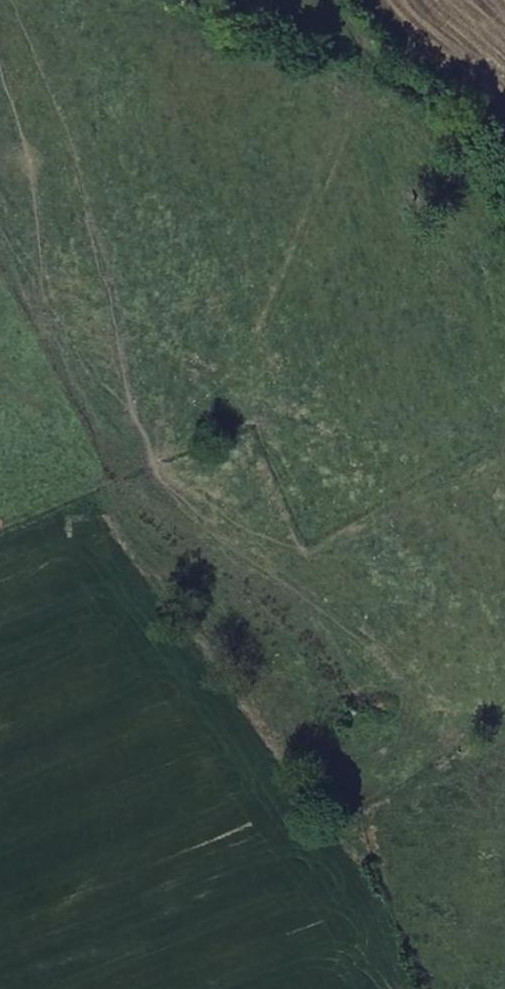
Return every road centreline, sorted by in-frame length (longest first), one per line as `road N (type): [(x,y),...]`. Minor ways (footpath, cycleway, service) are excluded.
road 1 (track): [(341,0),(381,72),(455,114),(504,192)]

